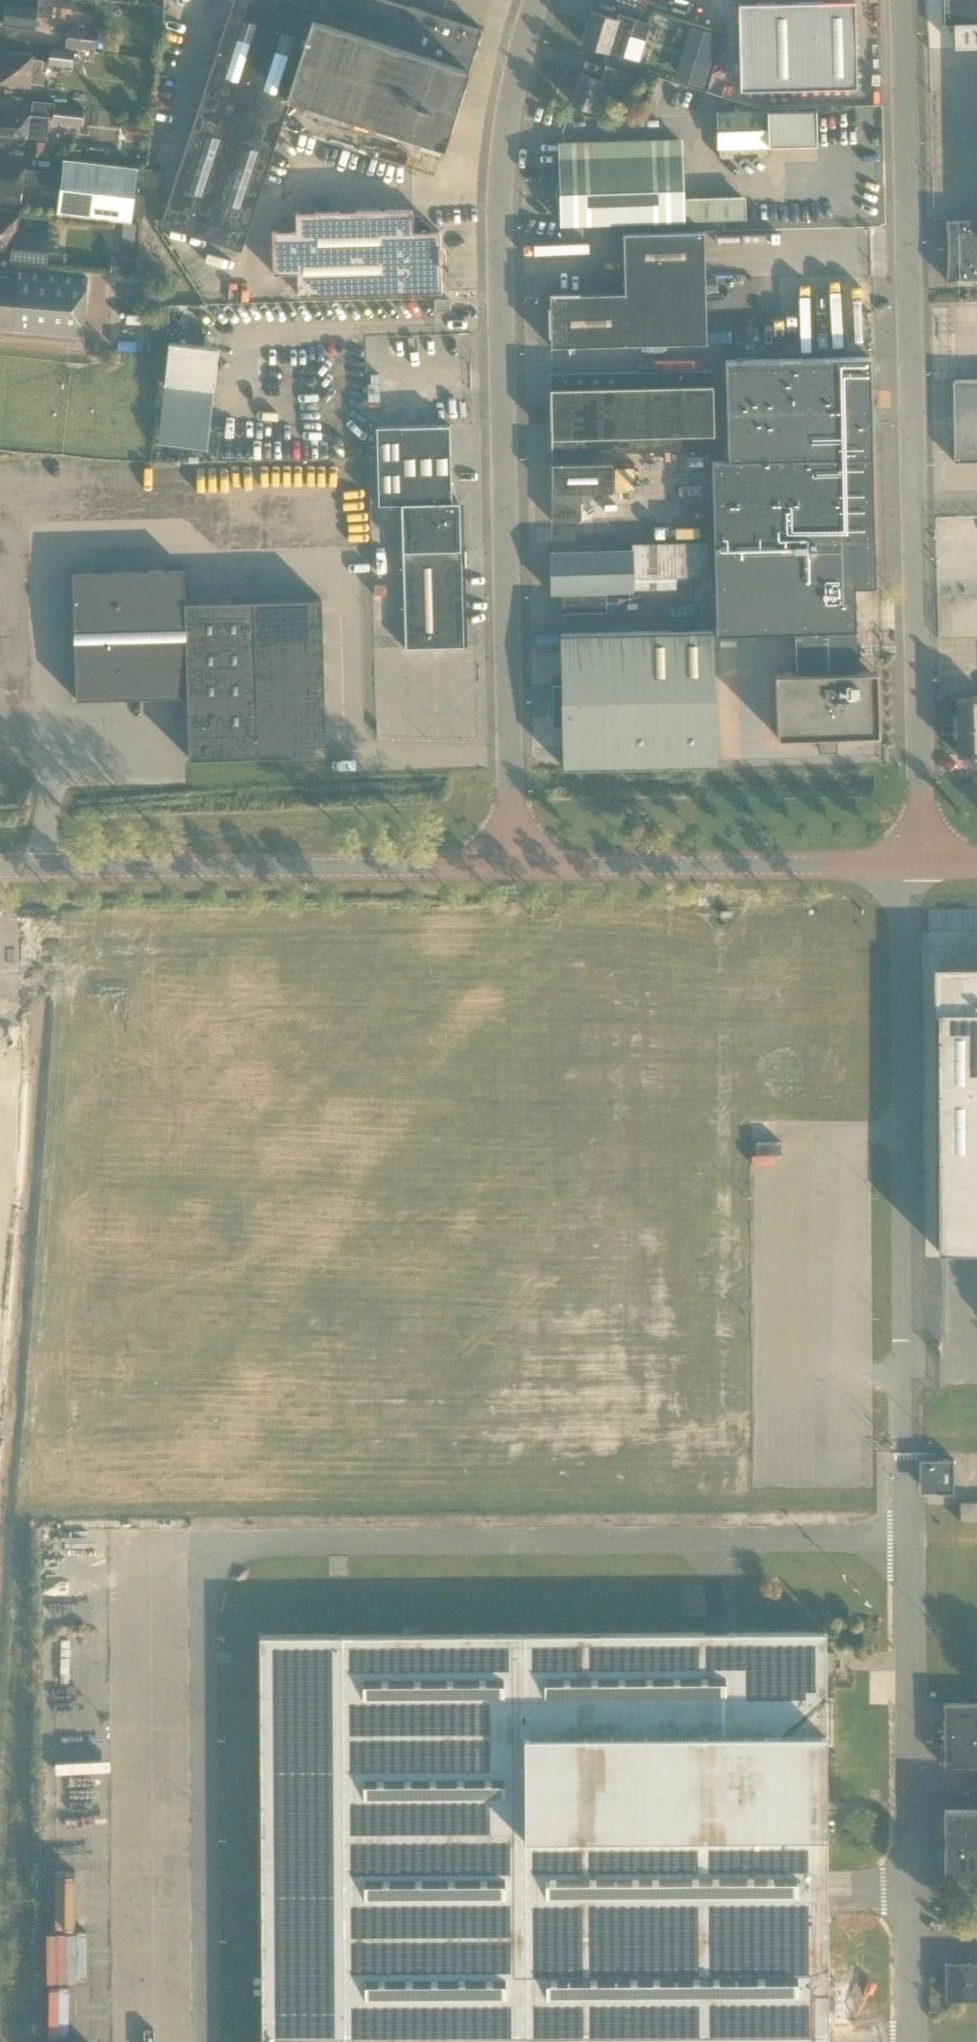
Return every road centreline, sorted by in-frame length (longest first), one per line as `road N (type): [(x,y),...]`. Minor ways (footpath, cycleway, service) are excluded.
road 1 (unclassified): [(514,866),(497,152),(512,57),(531,0)]
road 2 (unclassified): [(923,864),(899,0)]
road 3 (unclassified): [(908,1452),(911,1129),(903,865)]
road 4 (unclassified): [(514,866),(0,867)]
road 5 (unclassified): [(903,865),(514,866)]

